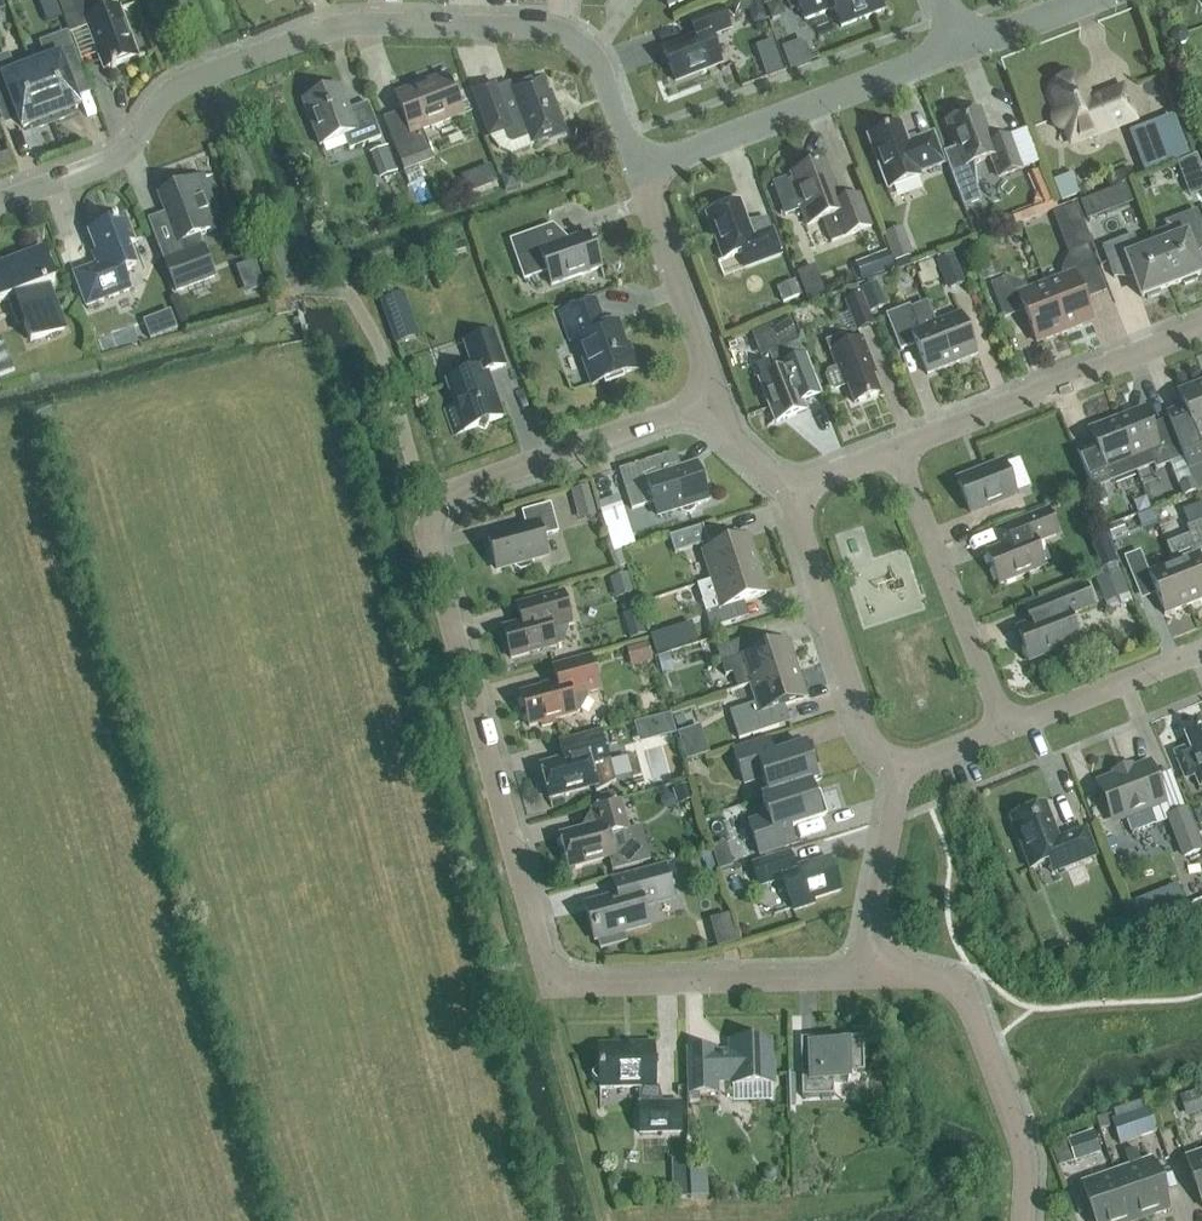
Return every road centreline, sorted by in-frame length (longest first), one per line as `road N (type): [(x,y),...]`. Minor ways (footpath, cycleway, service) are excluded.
road 1 (residential): [(861,979),(582,986),(559,979),(543,958),(429,536),(438,504),(454,491),(713,400)]
road 2 (residential): [(638,168),(598,62),(571,37),(546,28),(349,24),(182,85),(162,98),(117,158),(0,203)]
road 3 (residential): [(1024,1220),(1027,1159),(962,984),(924,975),(861,979)]
road 4 (residential): [(638,168),(962,47)]
road 5 (residential): [(897,450),(1201,329)]
road 6 (residential): [(900,771),(876,749),(858,714),(788,493)]
road 7 (residential): [(1007,729),(897,450)]
road 8 (residential): [(713,400),(638,168)]
road 9 (residential): [(900,771),(861,979)]
road 10 (residential): [(1201,651),(1007,729)]
road 11 (residential): [(962,47),(1090,0)]
road 12 (residential): [(788,493),(724,433),(713,400)]

